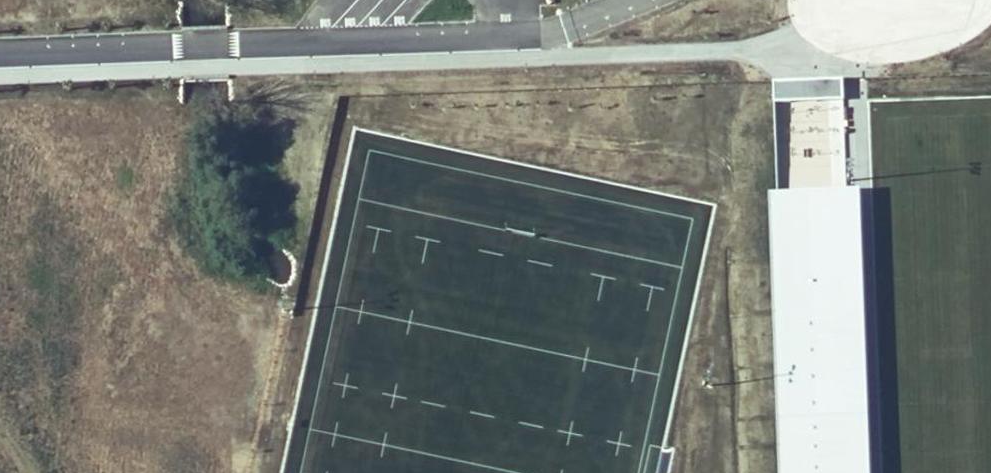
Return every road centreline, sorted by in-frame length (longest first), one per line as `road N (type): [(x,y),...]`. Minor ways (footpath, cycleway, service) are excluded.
road 1 (unclassified): [(0,49),(563,28)]

